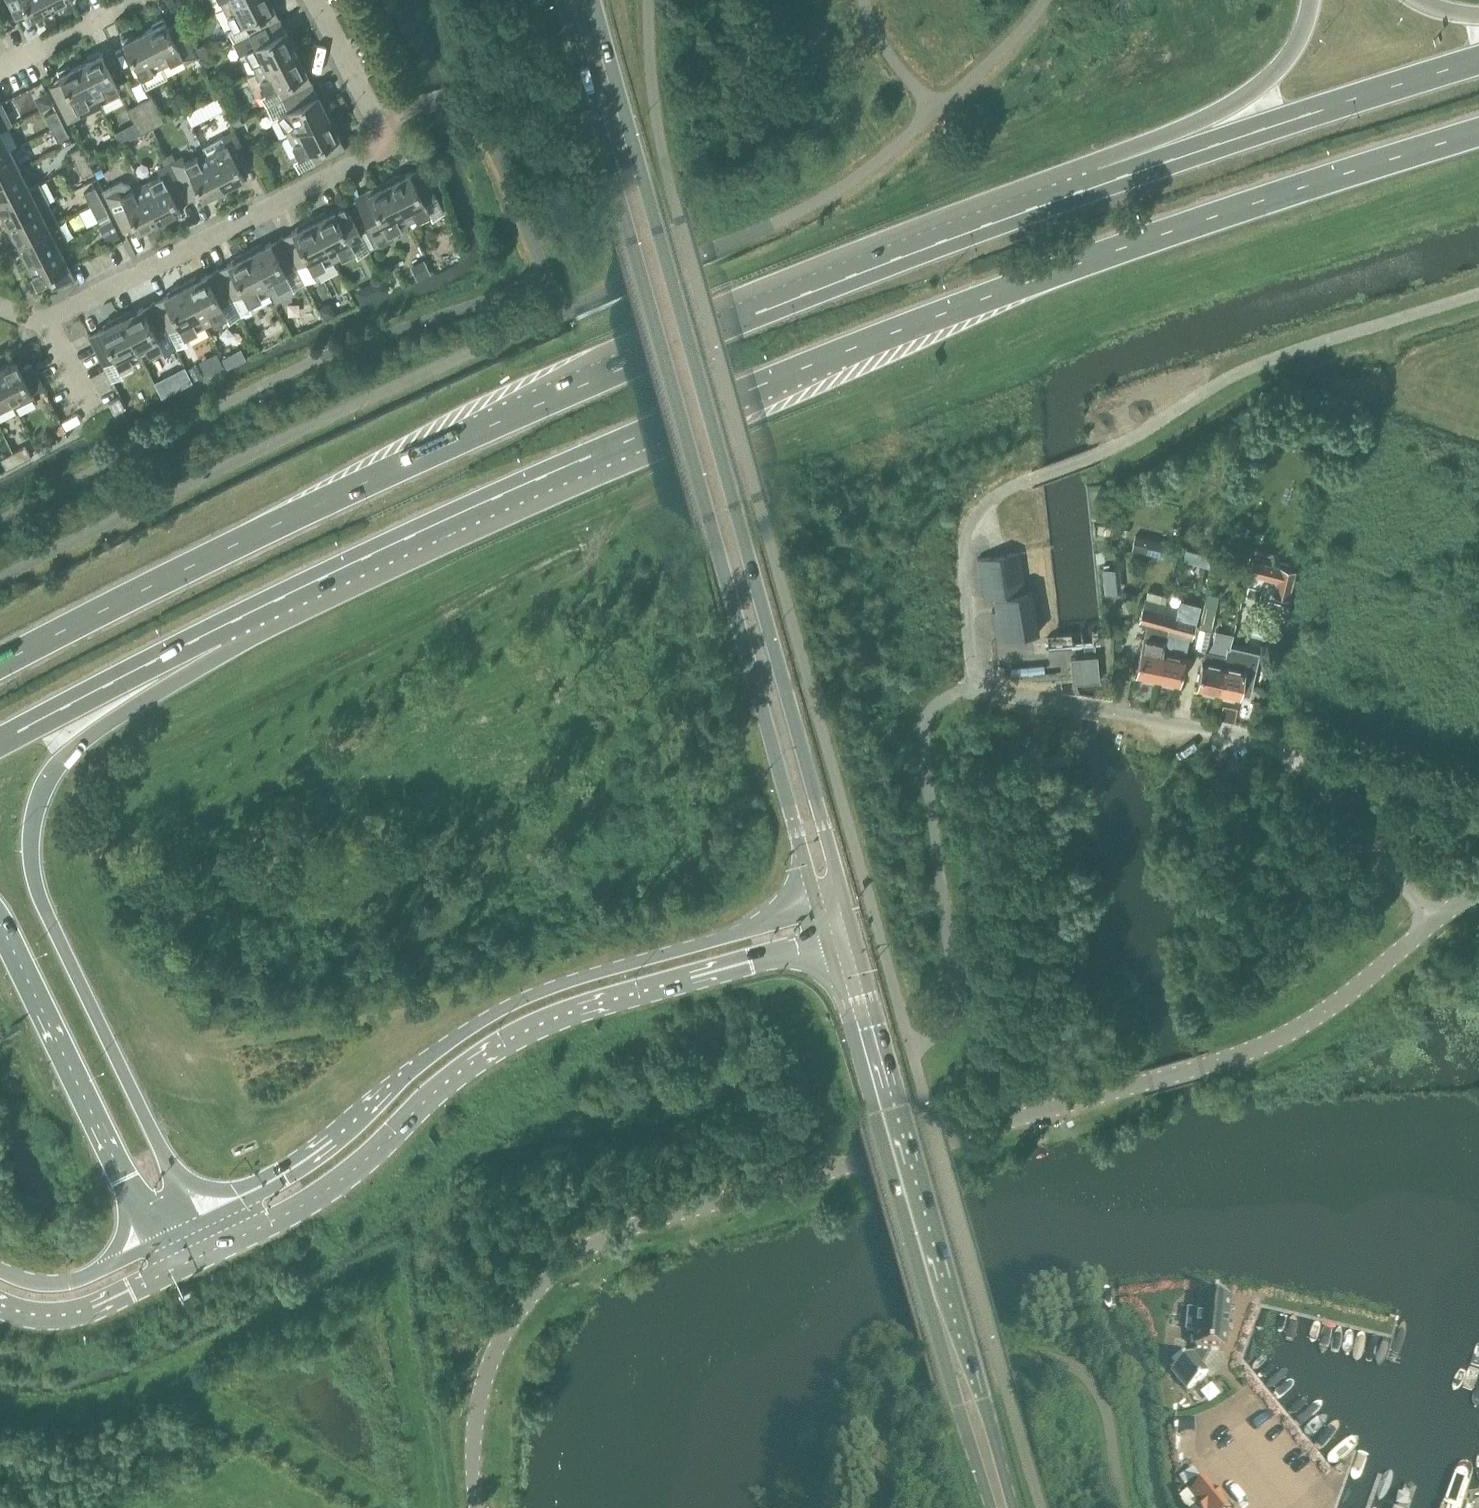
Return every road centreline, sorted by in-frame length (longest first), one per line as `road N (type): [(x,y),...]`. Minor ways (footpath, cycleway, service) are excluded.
road 1 (primary): [(280,605),(620,448),(1036,279),(1478,133)]
road 2 (unclassified): [(1432,919),(1328,1010),(1206,1064),(629,1231),(564,1268),(520,1313),(494,1361),(478,1420),(483,1507)]
road 3 (primary): [(1047,195),(619,366),(0,665)]
road 4 (secondary): [(851,919),(598,0)]
road 5 (secondary): [(568,0),(636,217),(821,911)]
road 6 (unclassified): [(1432,919),(1284,748),(974,692),(971,533),(1015,488),(1097,454)]
road 7 (primary): [(206,1220),(34,873),(30,834),(52,778),(74,749),(280,605)]
road 8 (secondary): [(200,1265),(336,1192),(481,1064),(527,1034),(621,998),(829,943)]
road 9 (secondary): [(821,911),(510,1003),(419,1063),(289,1178),(206,1220)]
road 10 (residential): [(310,0),(371,124),(377,142),(366,164),(45,325),(0,309)]
road 11 (primary): [(1478,60),(1047,195)]
road 12 (secondary): [(1001,1507),(891,1112)]
road 13 (primary): [(0,922),(157,1243)]
road 14 (primary): [(1315,0),(1299,52),(1272,81),(1206,125),(1047,195)]
road 15 (primary): [(0,751),(280,605)]
road 16 (unclassified): [(0,1310),(39,1321),(75,1320),(200,1265)]
road 17 (secondary): [(891,1112),(851,919)]
road 18 (secondary): [(829,943),(891,1112)]
road 19 (unclassified): [(157,1243),(70,1281),(40,1282),(0,1268)]
road 20 (residential): [(0,68),(134,0)]

